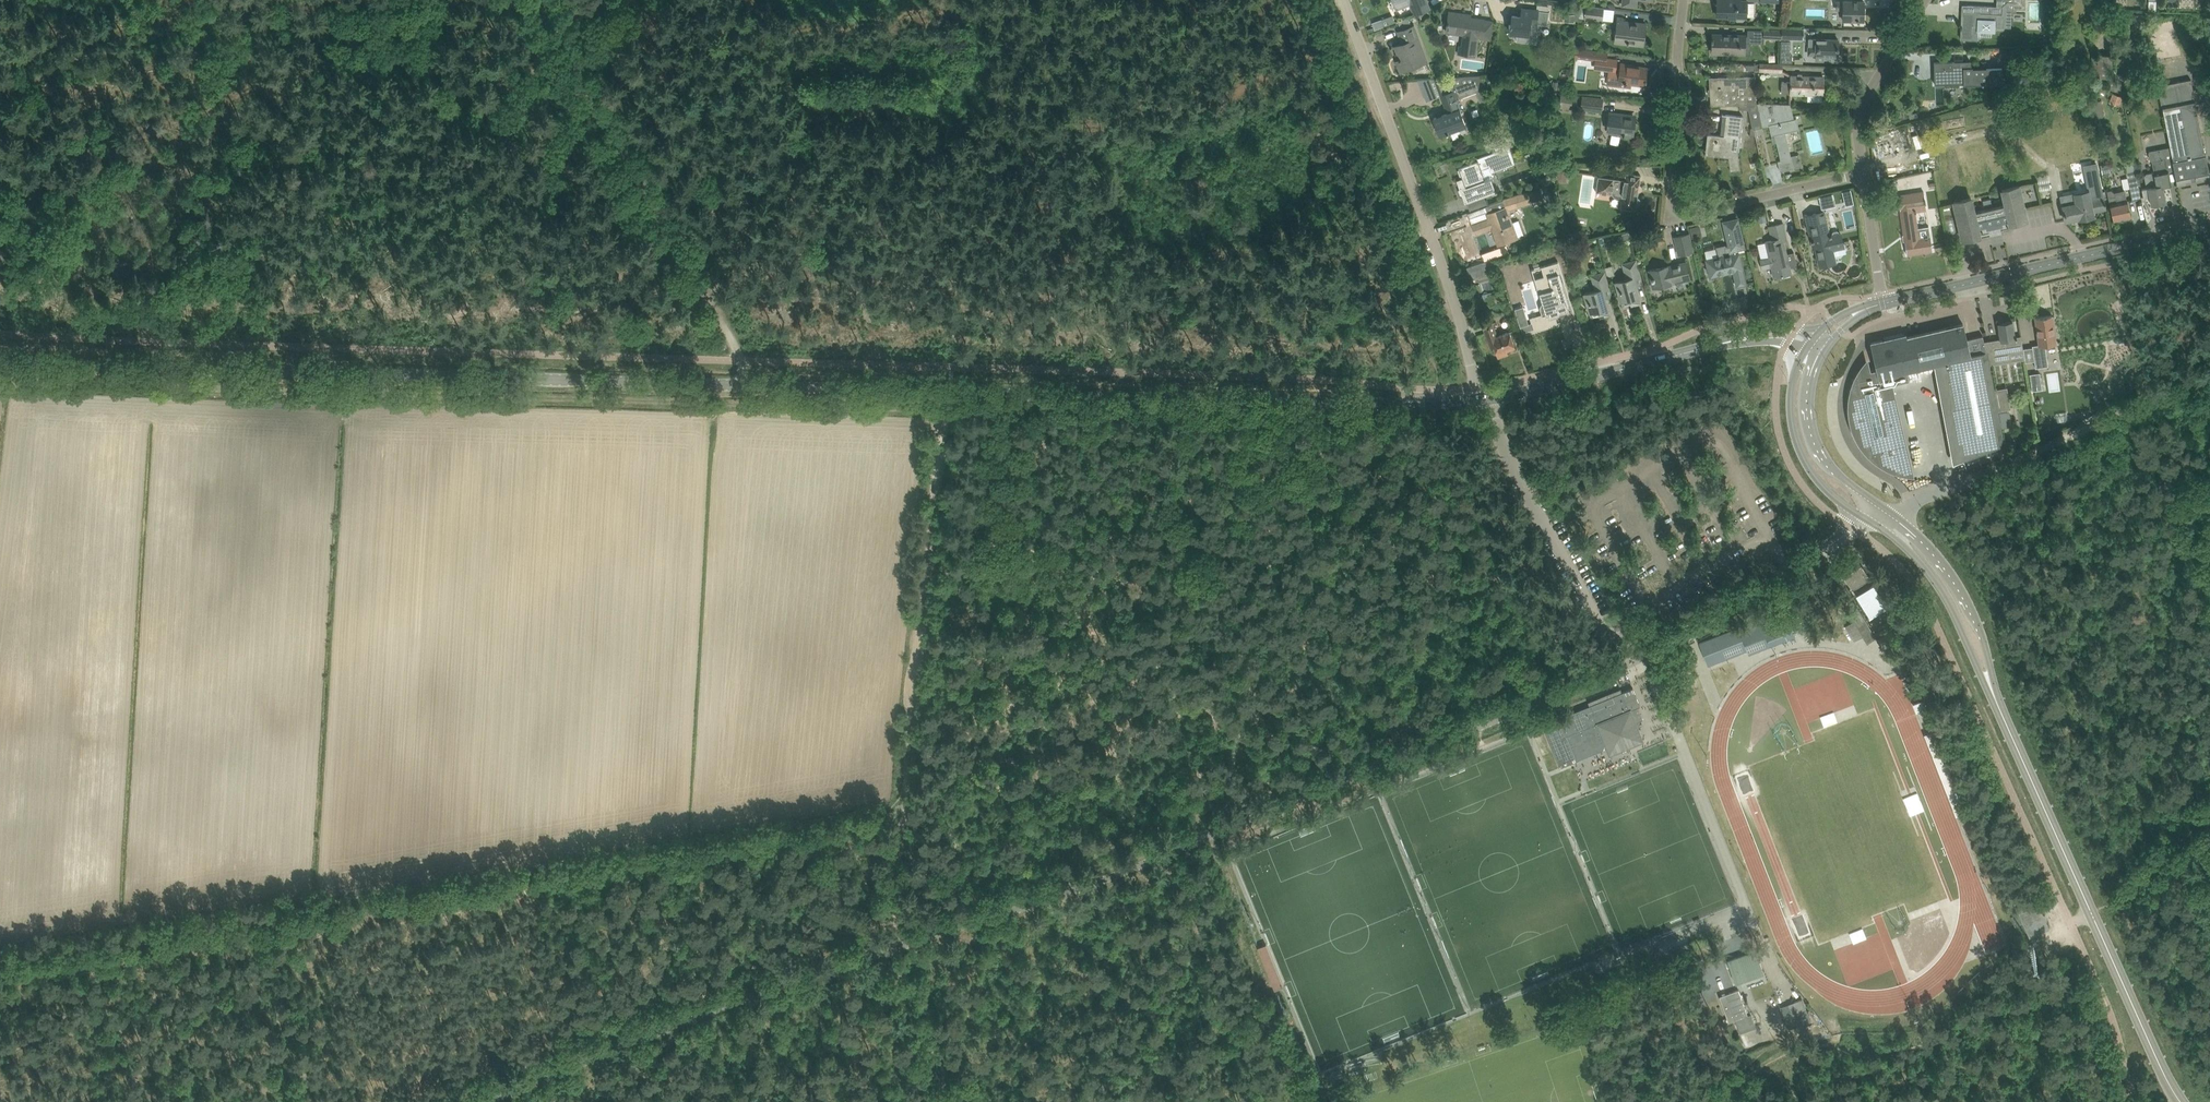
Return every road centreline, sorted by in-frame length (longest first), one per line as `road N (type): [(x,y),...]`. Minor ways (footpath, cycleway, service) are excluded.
road 1 (secondary): [(1488,398),(1344,402),(0,359)]
road 2 (track): [(944,410),(0,381)]
road 3 (secondary): [(2000,708),(2182,1101)]
road 4 (track): [(904,808),(479,871)]
road 5 (unclassified): [(1488,398),(1345,0)]
road 6 (track): [(952,390),(904,808)]
road 7 (track): [(745,385),(735,342),(554,30)]
road 8 (track): [(0,100),(134,52),(341,0)]
road 9 (track): [(1365,47),(1033,165)]
road 10 (track): [(1891,516),(2209,370)]
road 11 (tertiary): [(1885,303),(2209,228)]
road 12 (unclassified): [(1623,662),(1512,458),(1488,398)]
road 13 (unclassified): [(1623,662),(1870,523)]
road 14 (track): [(271,908),(0,958)]
road 15 (secondary): [(1728,339),(1488,398)]
road 16 (track): [(1119,396),(1033,165)]
road 17 (secondary): [(1870,523),(1903,543),(1938,584),(2000,708)]
road 18 (secondary): [(2000,708),(1985,642),(1950,577),(1891,516)]
road 19 (unclassified): [(1681,214),(1675,194),(1686,0)]
road 20 (track): [(479,871),(271,908)]
road 21 (secondary): [(1891,516),(1823,463),(1812,440),(1809,399),(1825,347)]
road 22 (secondary): [(1802,354),(1791,388),(1799,447),(1826,490),(1870,523)]
road 23 (unclassified): [(1681,214),(1687,221),(1864,174)]
road 24 (unclassified): [(1864,174),(1863,131),(1873,89),(1927,0)]
road 25 (track): [(1033,165),(957,0)]
road 26 (track): [(891,952),(903,1001),(948,1101)]
road 27 (track): [(891,952),(904,808)]
road 28 (unclassified): [(1885,303),(1864,174)]

